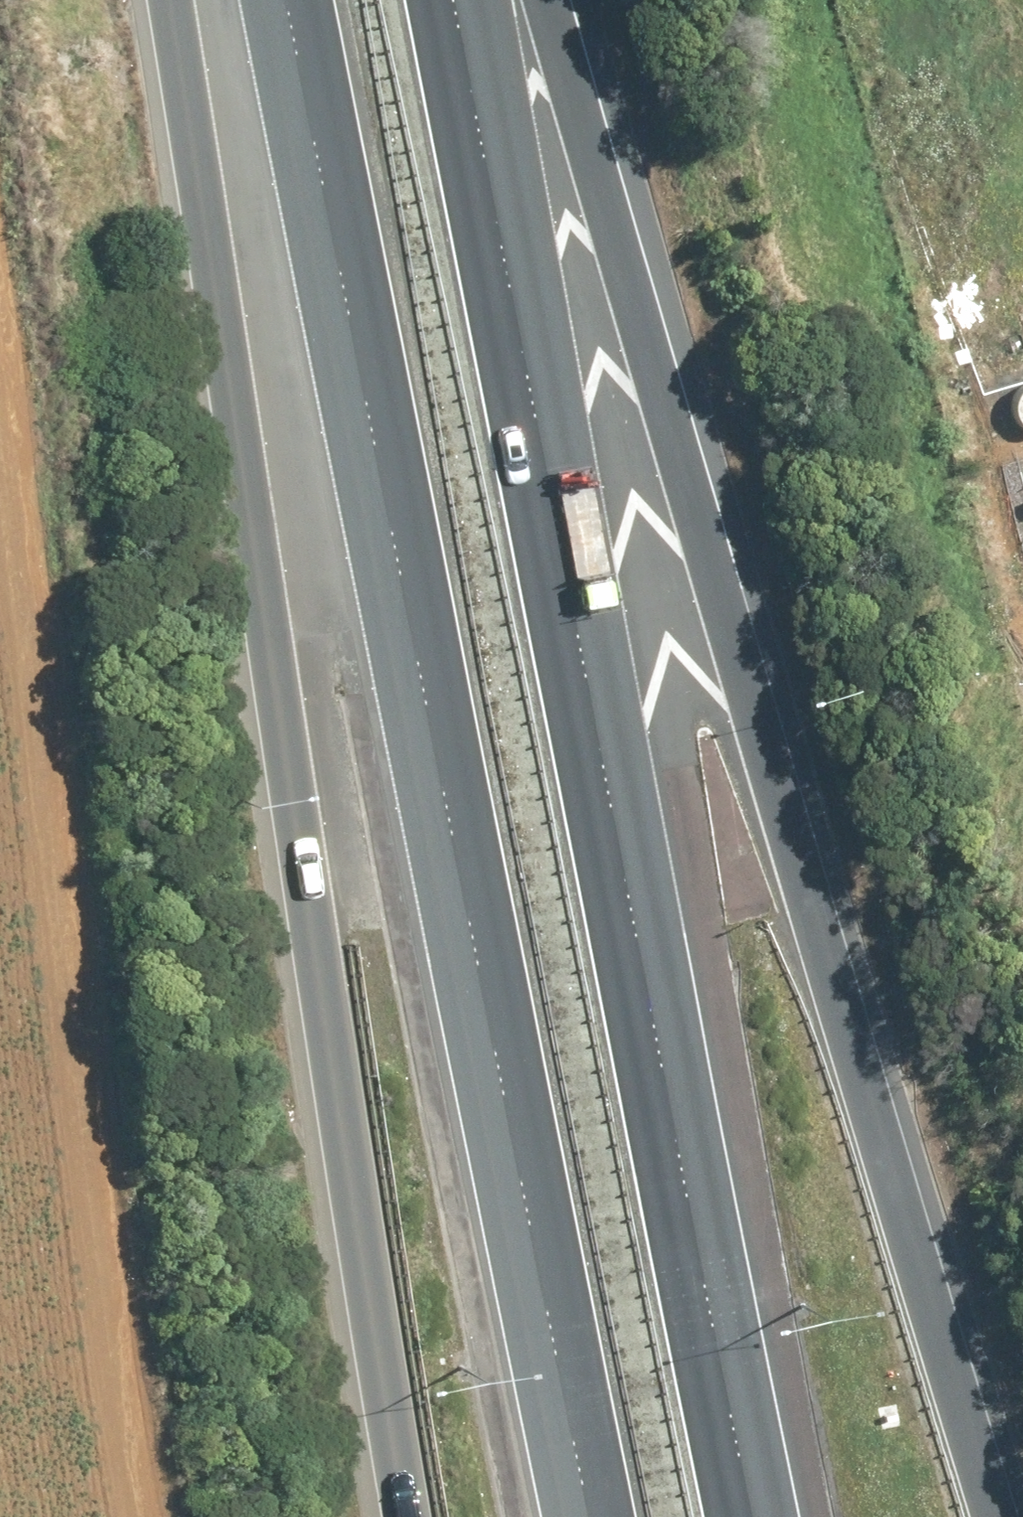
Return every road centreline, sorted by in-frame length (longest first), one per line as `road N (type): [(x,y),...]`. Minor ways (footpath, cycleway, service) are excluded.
road 1 (motorway): [(527,0),(994,1516)]
road 2 (motorway): [(581,1516),(504,1150),(288,0)]
road 3 (motorway): [(452,0),(740,1516)]
road 4 (motorway): [(398,1516),(304,1052),(174,0)]

